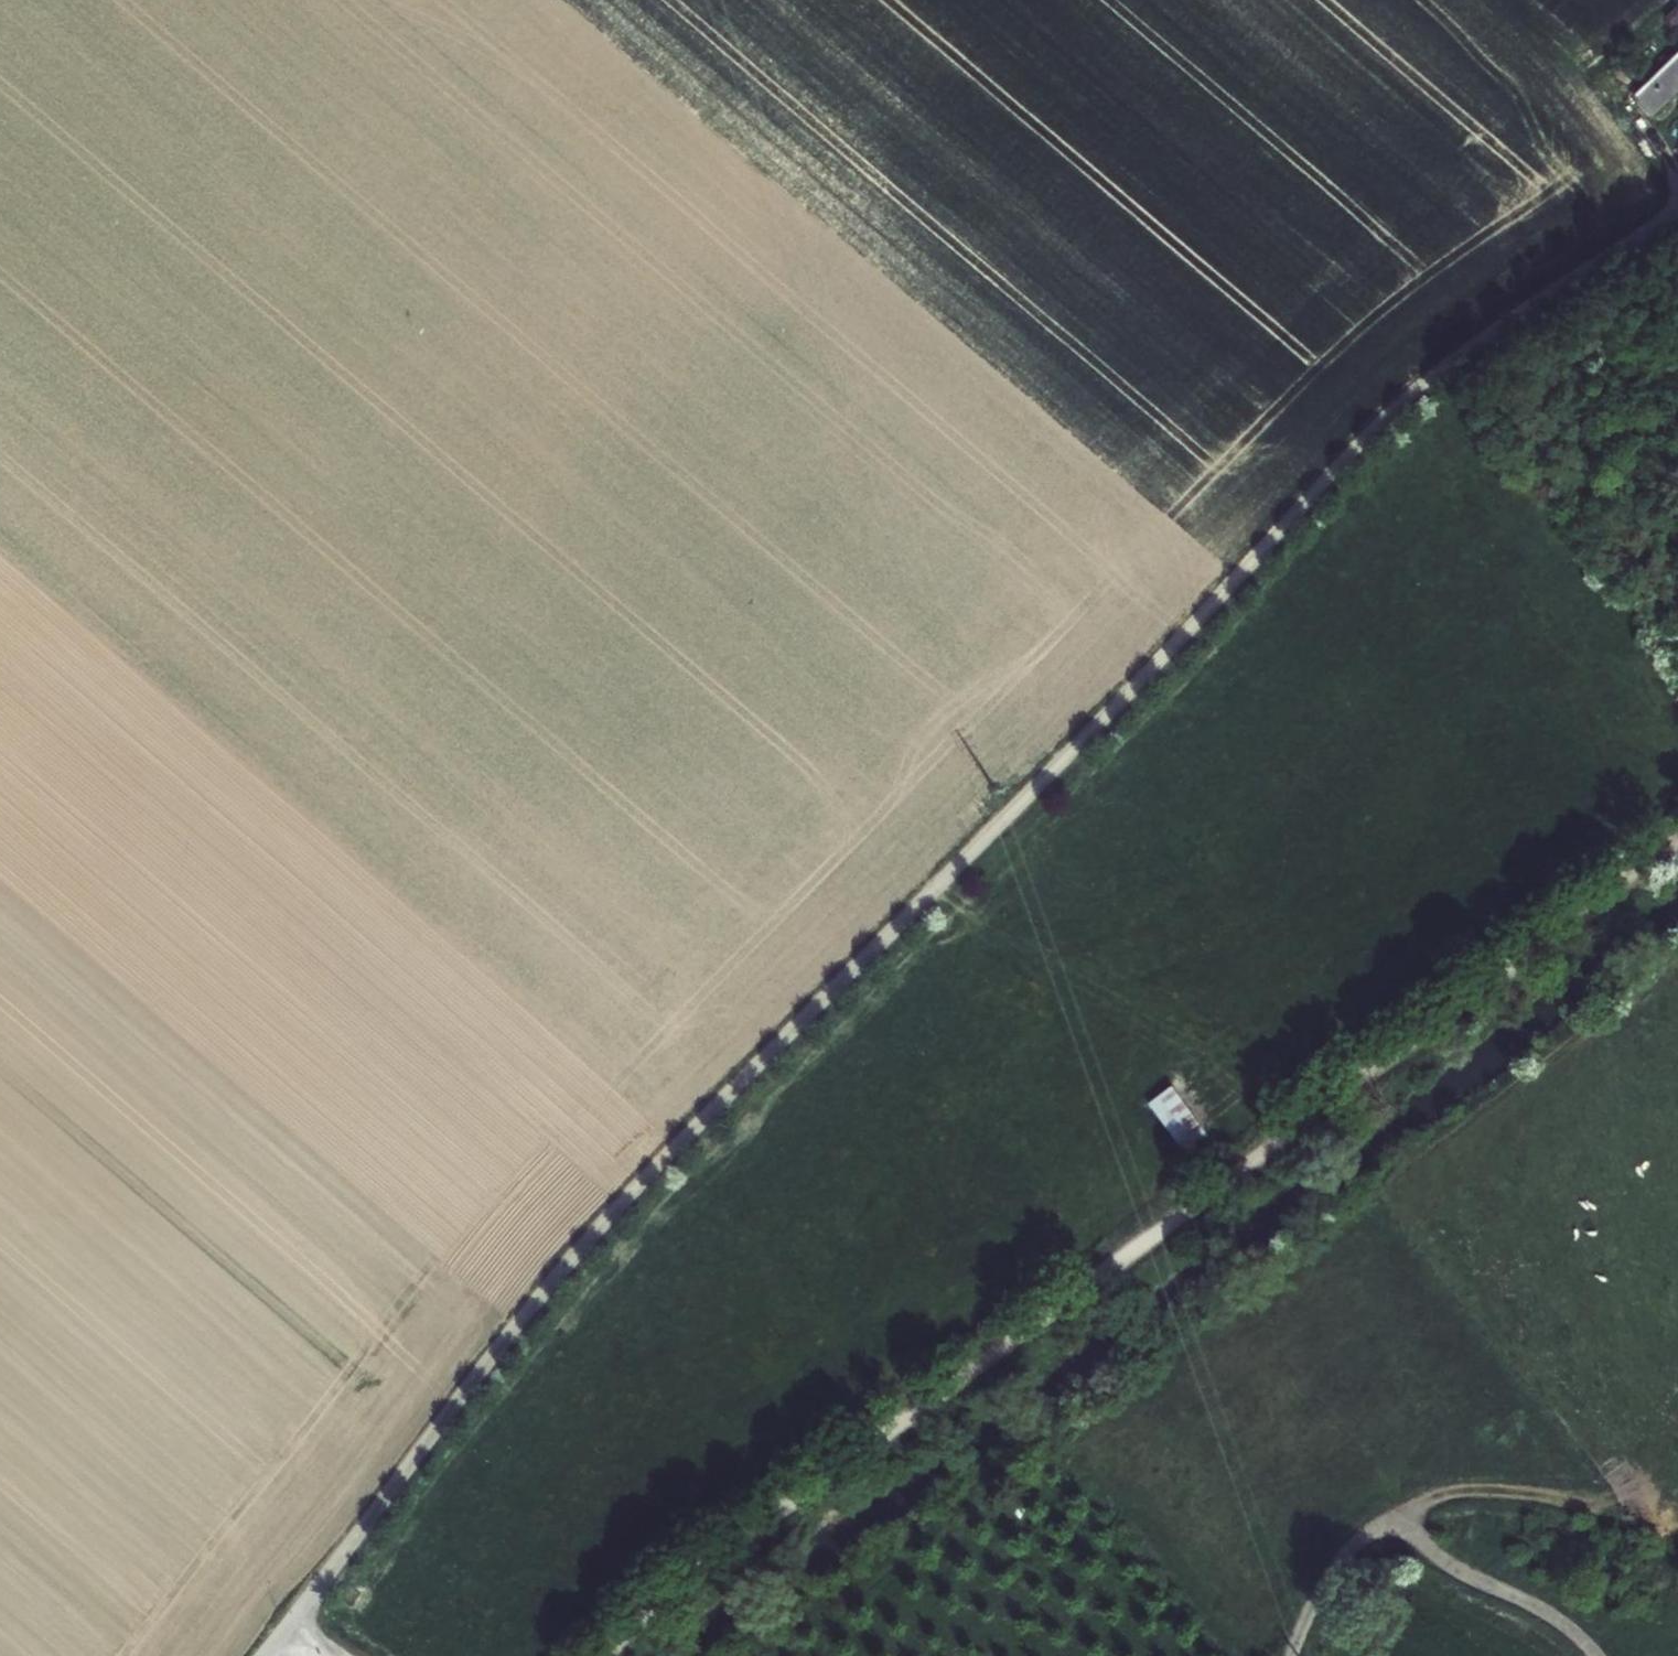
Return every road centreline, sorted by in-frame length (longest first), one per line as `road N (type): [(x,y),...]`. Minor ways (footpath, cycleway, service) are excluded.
road 1 (residential): [(268,1655),(496,1352),(634,1191),(1104,719),(1349,453),(1464,351),(1677,211)]
road 2 (track): [(1287,1655),(1330,1569),(1356,1543),(1391,1530),(1560,1623),(1596,1655)]

